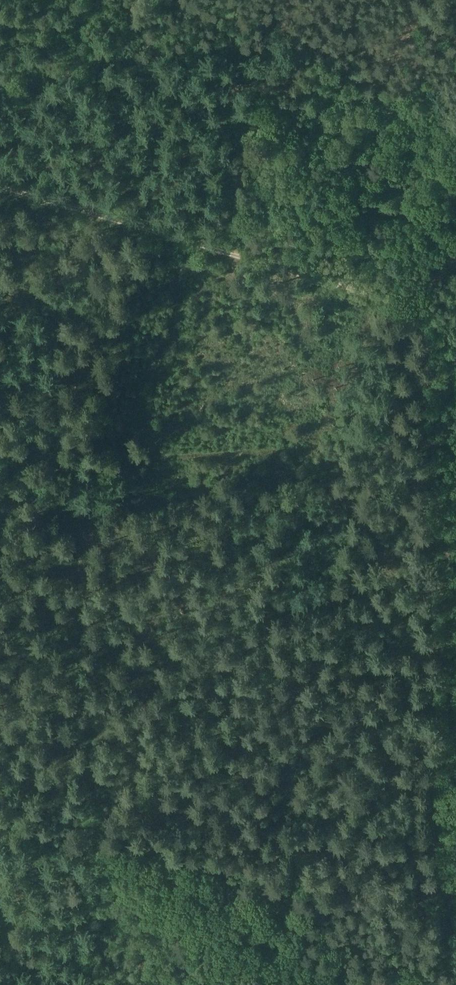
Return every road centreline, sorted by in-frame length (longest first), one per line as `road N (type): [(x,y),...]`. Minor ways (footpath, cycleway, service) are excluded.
road 1 (track): [(0,815),(376,917),(406,906),(434,856),(435,695),(434,608),(414,461),(425,349),(411,306),(418,287),(455,262)]
road 2 (track): [(455,317),(0,187)]

